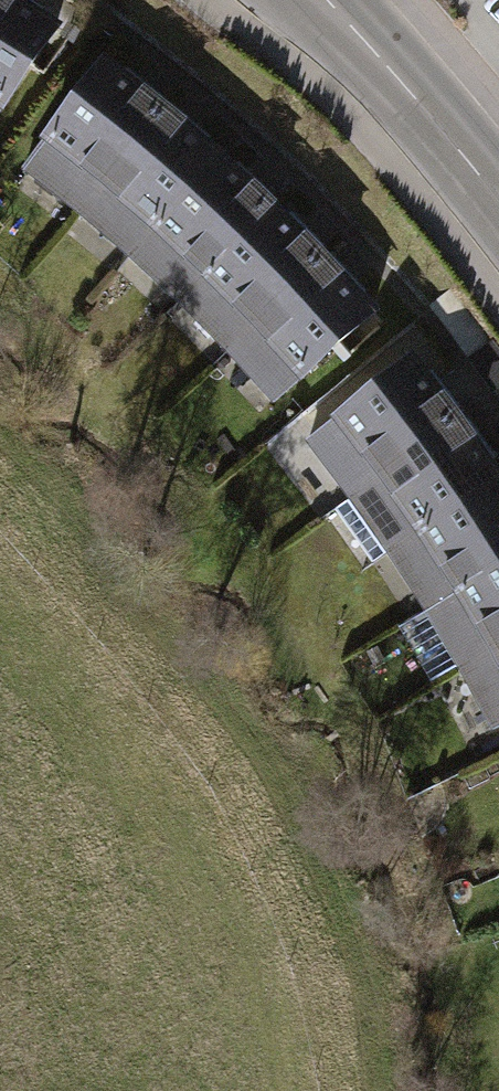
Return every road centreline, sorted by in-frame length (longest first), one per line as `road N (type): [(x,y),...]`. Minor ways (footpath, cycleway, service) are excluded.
road 1 (primary): [(328,0),(498,201)]

